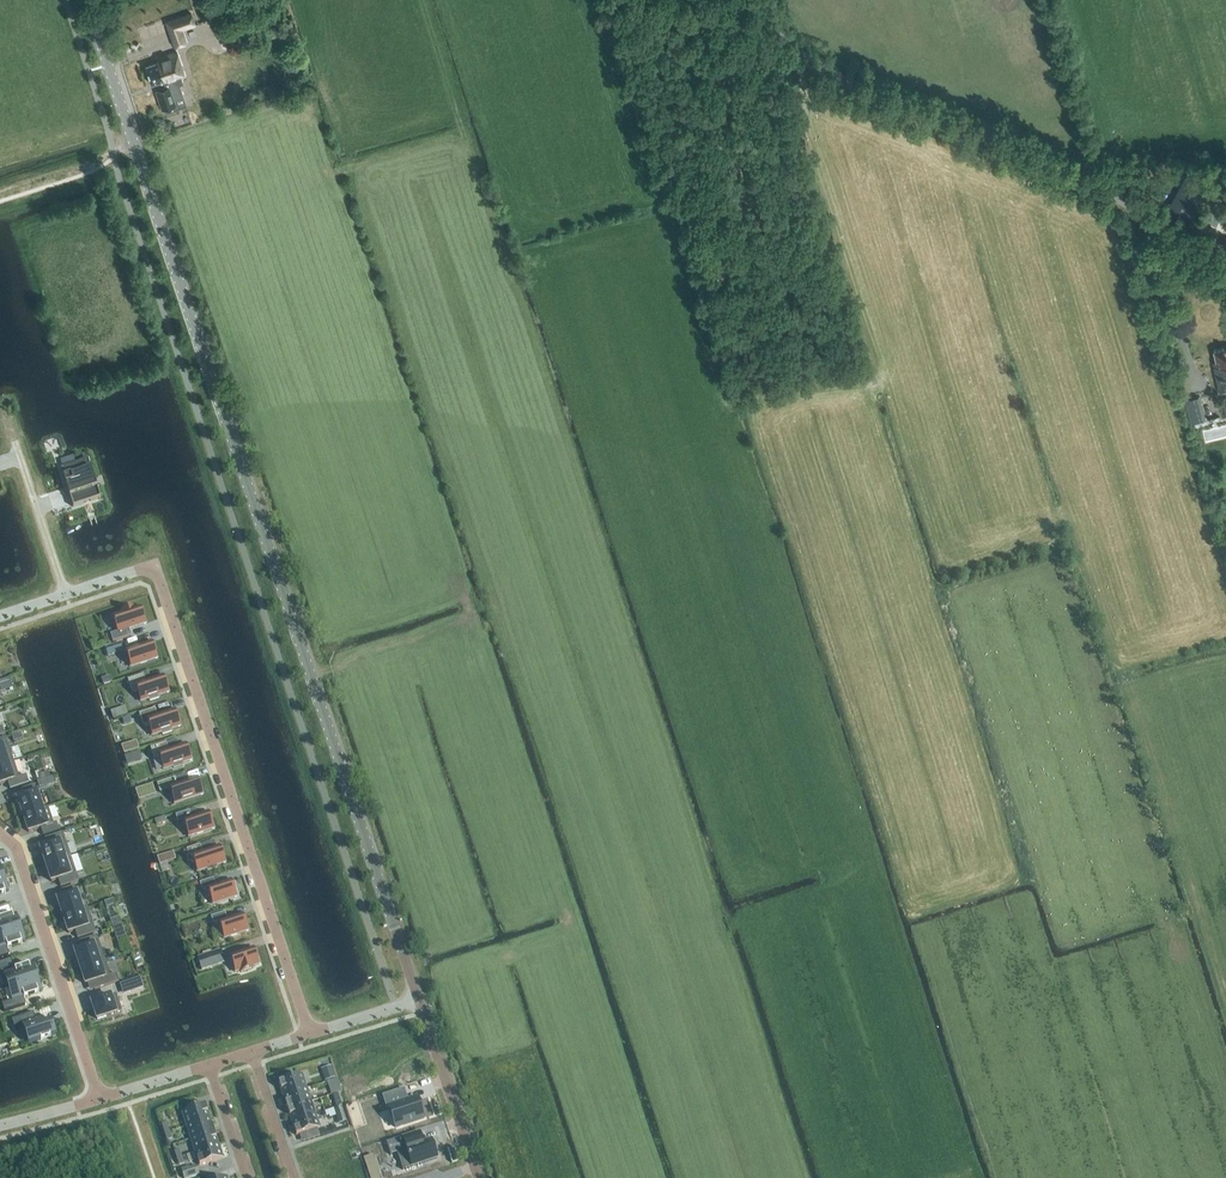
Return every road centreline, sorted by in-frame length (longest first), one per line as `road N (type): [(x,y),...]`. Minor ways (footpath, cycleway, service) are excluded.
road 1 (tertiary): [(419,1000),(86,0)]
road 2 (residential): [(66,595),(154,566),(311,1034)]
road 3 (unclassified): [(1225,263),(1143,212),(826,66),(739,0)]
road 4 (residential): [(0,834),(15,848),(99,1099)]
road 5 (tertiary): [(477,1177),(419,1000)]
road 6 (residential): [(15,441),(66,595)]
road 7 (residential): [(252,1052),(294,1177)]

